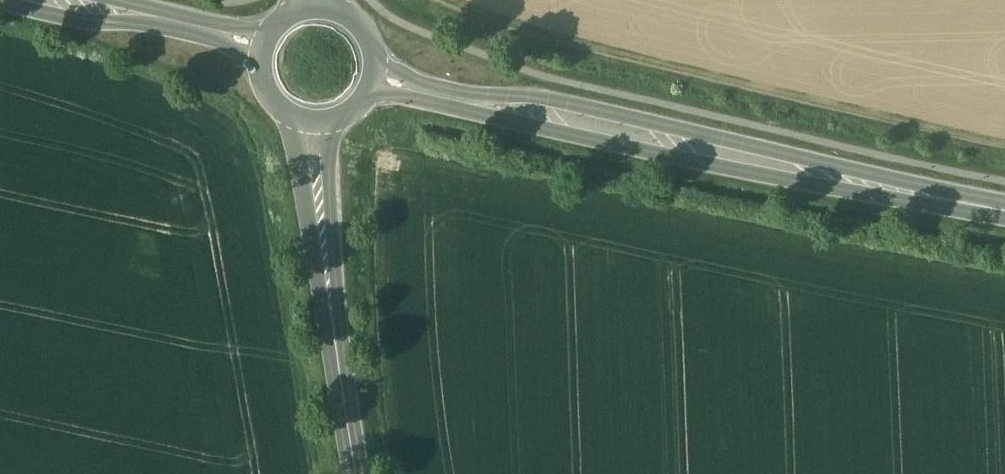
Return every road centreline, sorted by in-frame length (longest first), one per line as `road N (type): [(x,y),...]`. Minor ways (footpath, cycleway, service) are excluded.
road 1 (secondary): [(1004,208),(375,78)]
road 2 (track): [(1004,154),(639,69),(428,0)]
road 3 (tertiary): [(358,473),(330,289),(318,120)]
road 4 (track): [(279,177),(318,473)]
road 5 (secondary): [(266,43),(75,0)]

